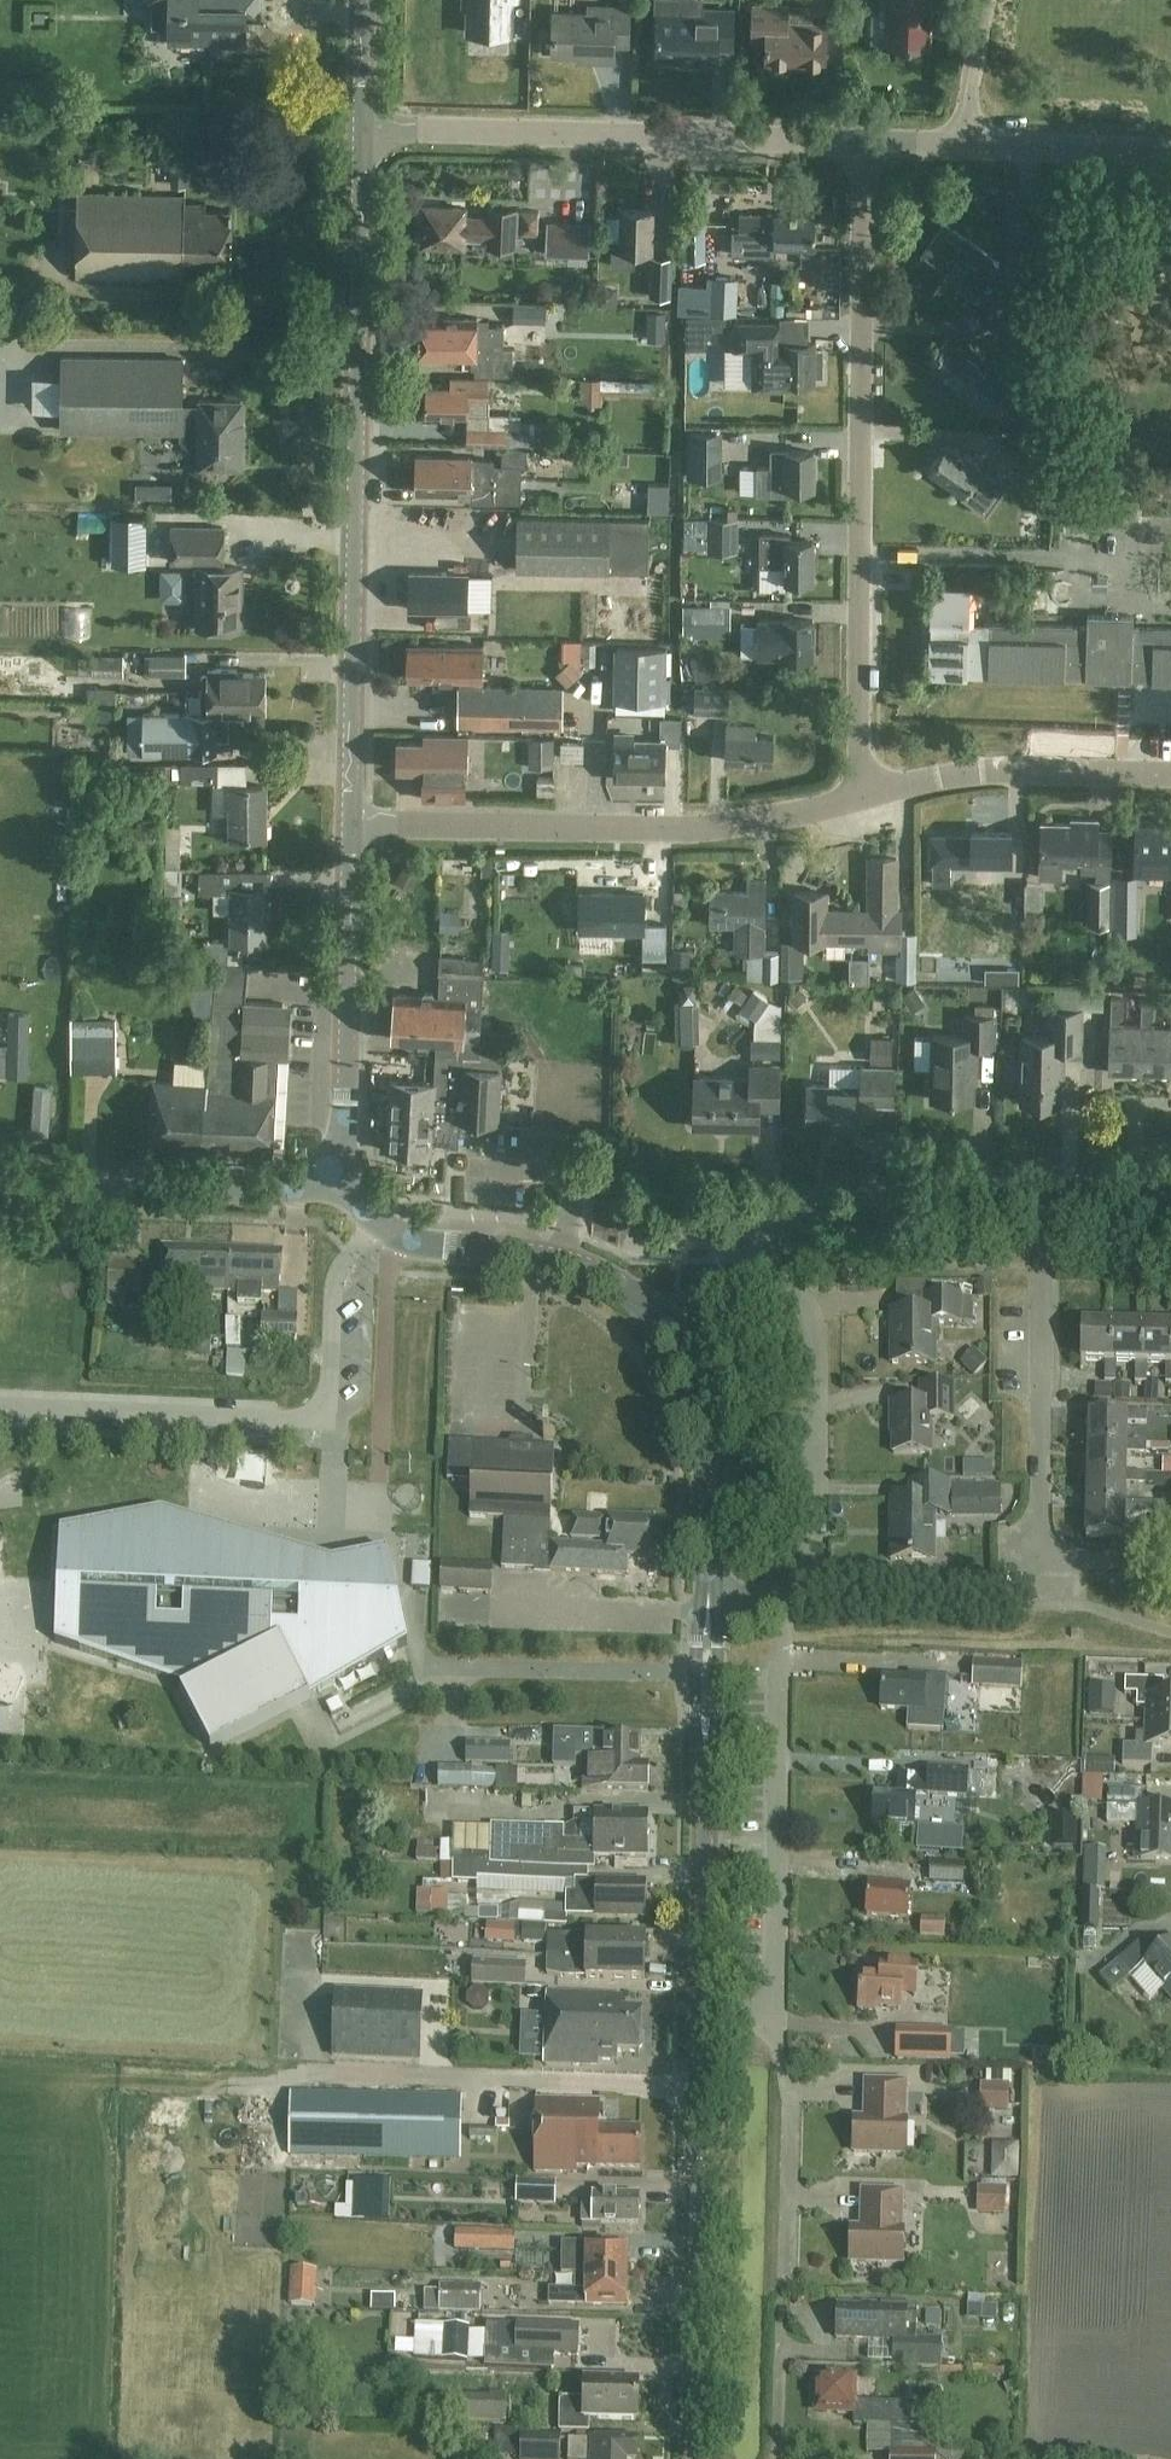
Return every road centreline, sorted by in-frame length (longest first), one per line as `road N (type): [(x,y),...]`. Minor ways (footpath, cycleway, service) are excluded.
road 1 (tertiary): [(351,826),(360,129)]
road 2 (residential): [(860,794),(864,144)]
road 3 (residential): [(0,1405),(308,1415),(328,1398),(335,1280),(378,1224)]
road 4 (unclassified): [(360,129),(864,144)]
road 5 (residential): [(860,794),(703,828),(369,826)]
road 6 (tertiary): [(697,2458),(702,2010)]
road 7 (residential): [(775,2014),(787,1592)]
road 8 (tertiary): [(702,2010),(707,1603)]
road 9 (residential): [(787,1592),(804,1584),(814,1550),(819,1327),(764,1245)]
road 10 (residential): [(1042,1562),(1043,1195)]
road 11 (tertiary): [(343,1174),(351,826)]
road 12 (tertiary): [(343,1174),(249,1190),(0,1180)]
road 13 (residential): [(1170,773),(988,768),(860,794)]
road 14 (tertiary): [(665,1320),(621,1284),(569,1258),(430,1241),(378,1224)]
road 15 (unclassified): [(1043,1195),(857,1194),(764,1245)]
road 16 (tertiary): [(707,1603),(701,1394),(665,1320)]
road 17 (residential): [(786,2286),(792,2105),(775,2014)]
road 18 (unclassified): [(961,147),(1170,154)]
road 19 (residential): [(779,2458),(783,2307)]
road 20 (residential): [(961,147),(986,0)]
road 21 (tertiary): [(360,129),(362,0)]
road 22 (unclassified): [(1170,1200),(1043,1195)]
road 23 (unclassified): [(764,1245),(665,1320)]

